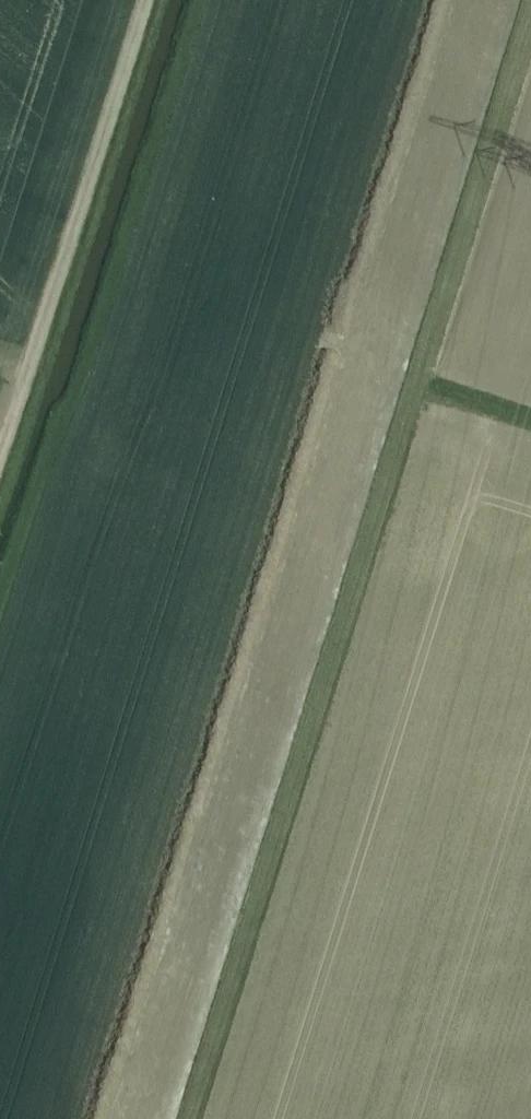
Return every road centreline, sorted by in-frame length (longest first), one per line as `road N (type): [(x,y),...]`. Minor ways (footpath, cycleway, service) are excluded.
road 1 (track): [(0,429),(141,0)]

